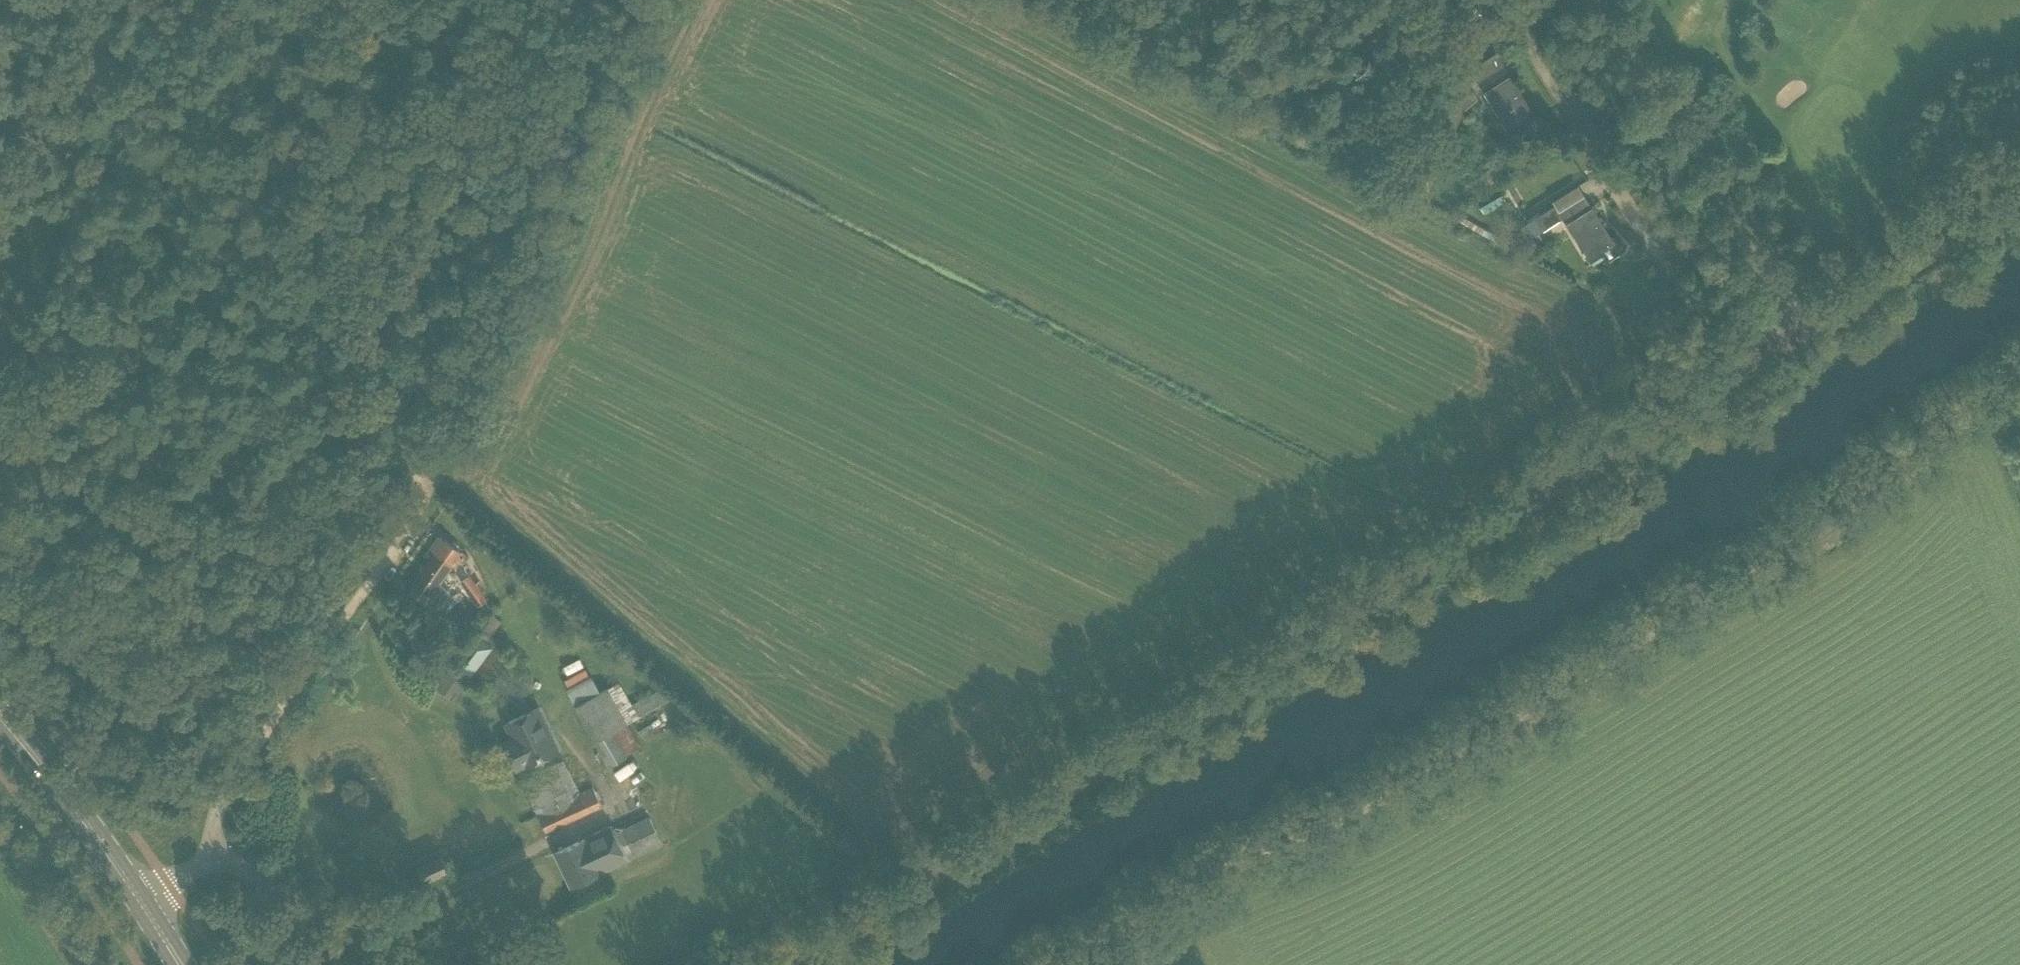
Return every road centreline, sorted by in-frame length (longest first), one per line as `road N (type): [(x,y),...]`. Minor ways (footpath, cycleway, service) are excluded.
road 1 (unclassified): [(786,964),(1377,580),(1798,328)]
road 2 (track): [(423,498),(481,347),(660,0)]
road 3 (track): [(423,498),(341,0)]
road 4 (track): [(1729,374),(1532,54),(1532,16),(1548,0)]
road 5 (track): [(218,852),(221,795),(423,498)]
road 6 (unclassified): [(1798,328),(1607,0)]
road 7 (unclassified): [(1798,328),(2019,190)]
road 8 (secondary): [(138,903),(0,722)]
road 9 (unclassified): [(391,964),(218,852)]

